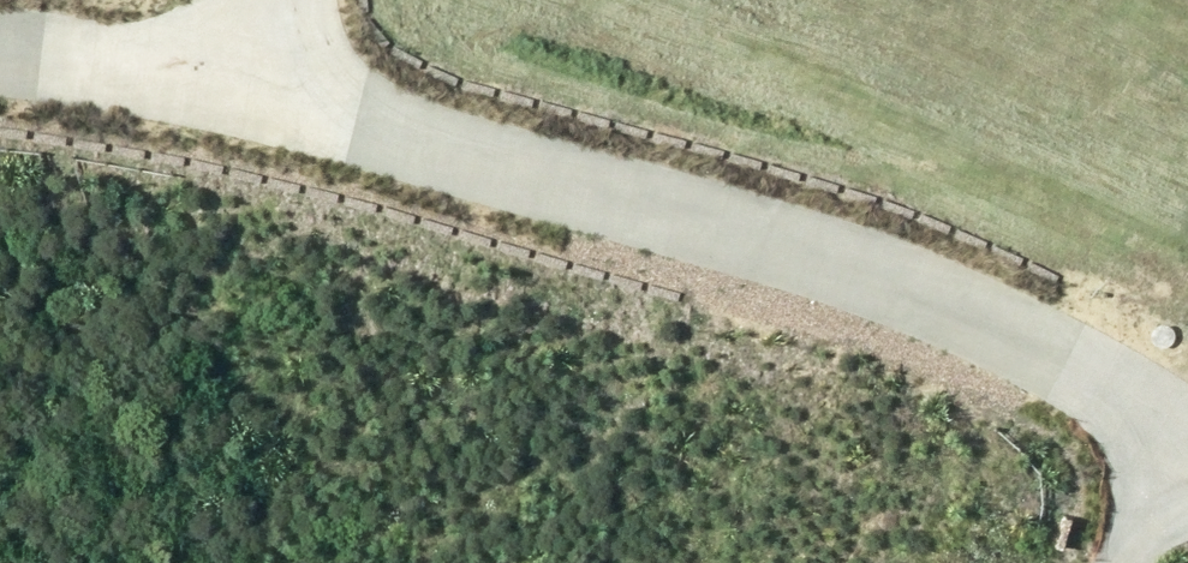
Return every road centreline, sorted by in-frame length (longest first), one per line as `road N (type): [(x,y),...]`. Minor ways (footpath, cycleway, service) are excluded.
road 1 (unclassified): [(1187,440),(834,253),(253,89)]
road 2 (unclassified): [(253,89),(0,58)]
road 3 (unclassified): [(1187,446),(1135,562)]

